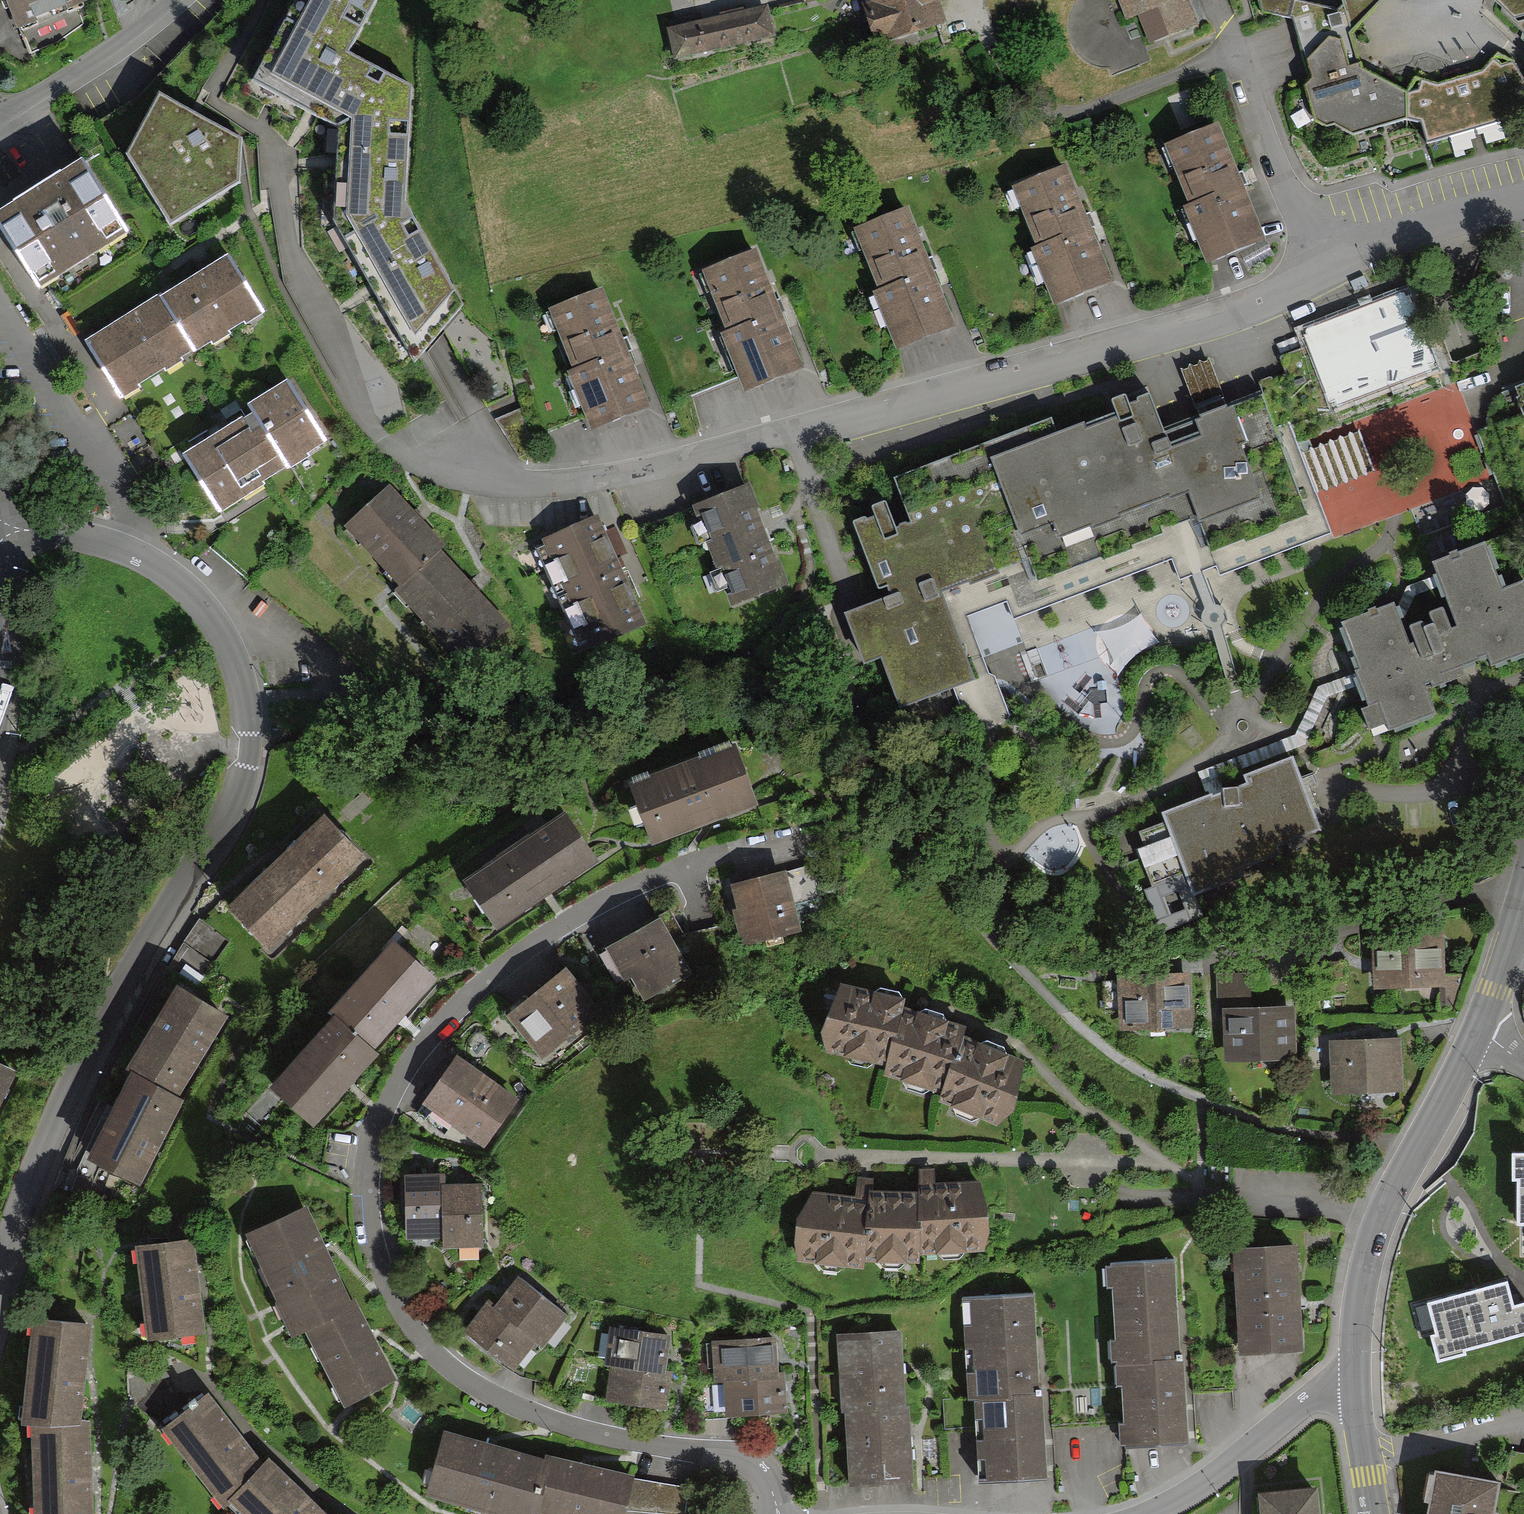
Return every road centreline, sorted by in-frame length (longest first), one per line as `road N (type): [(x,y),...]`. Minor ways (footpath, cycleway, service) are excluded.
road 1 (residential): [(1523,203),(1390,234),(1217,324),(630,476),(536,486),(458,474),(407,456),(366,422),(336,387),(306,328),(286,203)]
road 2 (residential): [(788,837),(631,887),(488,981),(403,1073),(364,1177),(373,1239),(393,1288),(455,1367),(518,1403),(744,1458),(765,1475),(778,1513)]
road 3 (residential): [(0,1295),(69,1089),(129,968),(240,787),(249,699),(239,657),(175,572),(89,537),(0,527)]
road 4 (residential): [(1356,1383),(1318,1393),(1202,1490),(1152,1513)]
road 5 (residential): [(1482,1031),(1377,1219)]
road 6 (residential): [(0,118),(171,0)]
road 7 (residential): [(1367,1459),(1523,1419)]
road 8 (residential): [(1377,1219),(1322,1193),(1224,1190)]
road 9 (residential): [(1523,888),(1482,1031)]

